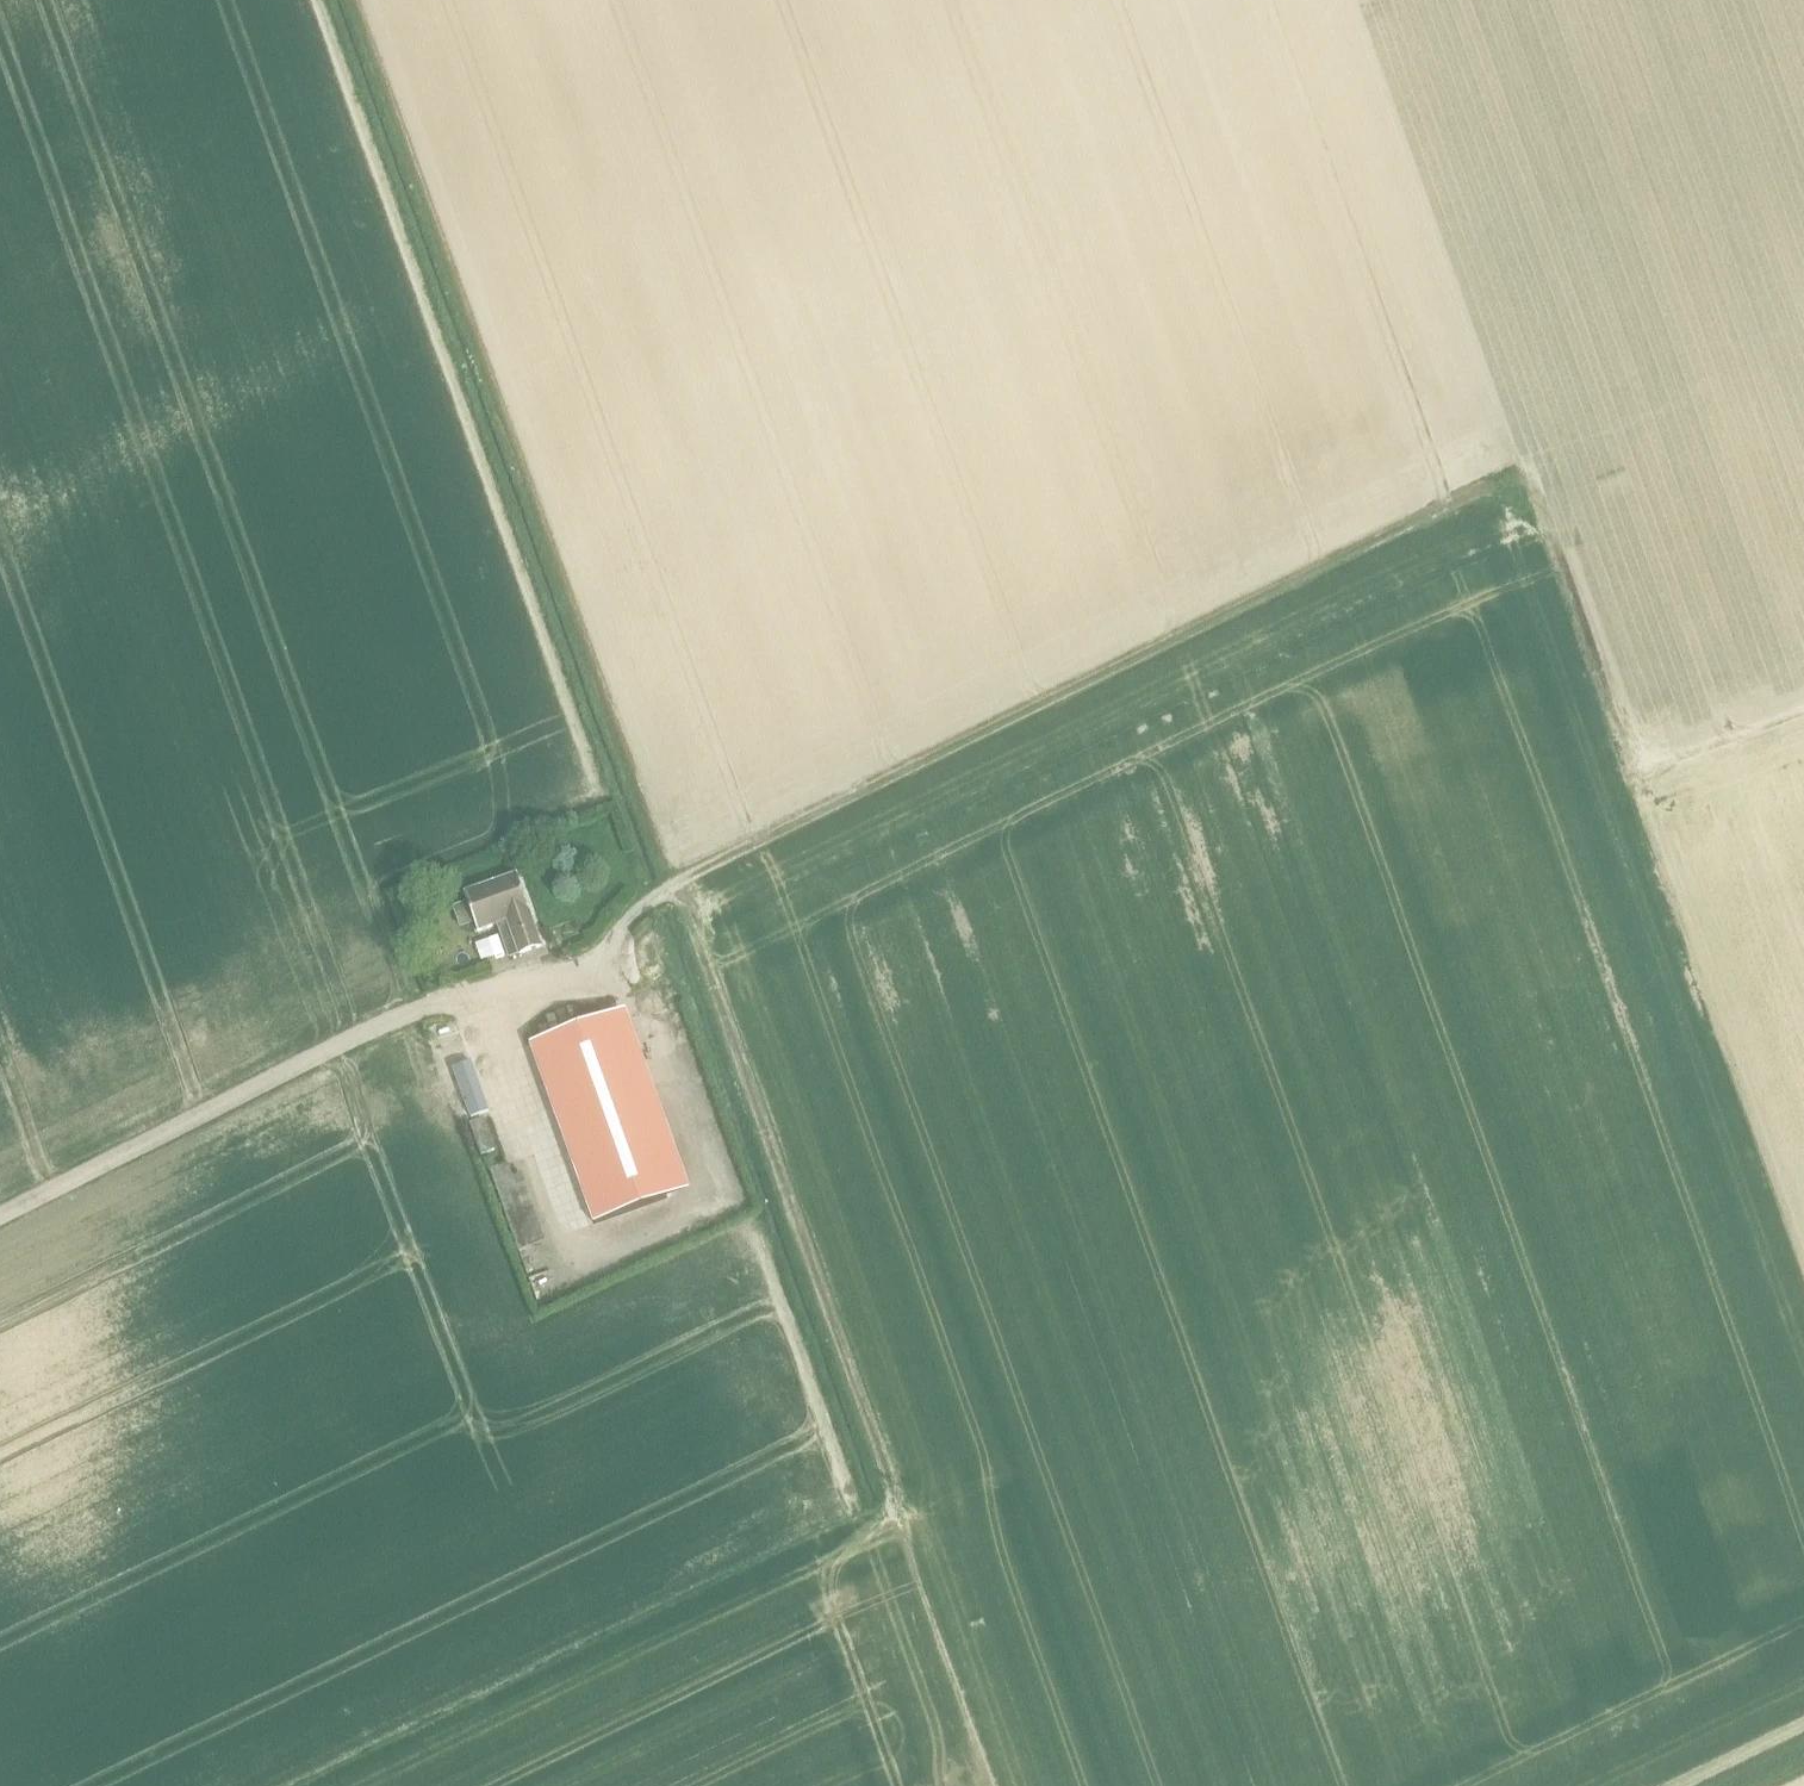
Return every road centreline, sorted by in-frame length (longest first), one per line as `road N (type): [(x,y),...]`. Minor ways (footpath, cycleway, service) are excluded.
road 1 (track): [(661,893),(603,972),(452,1001),(0,1210)]

